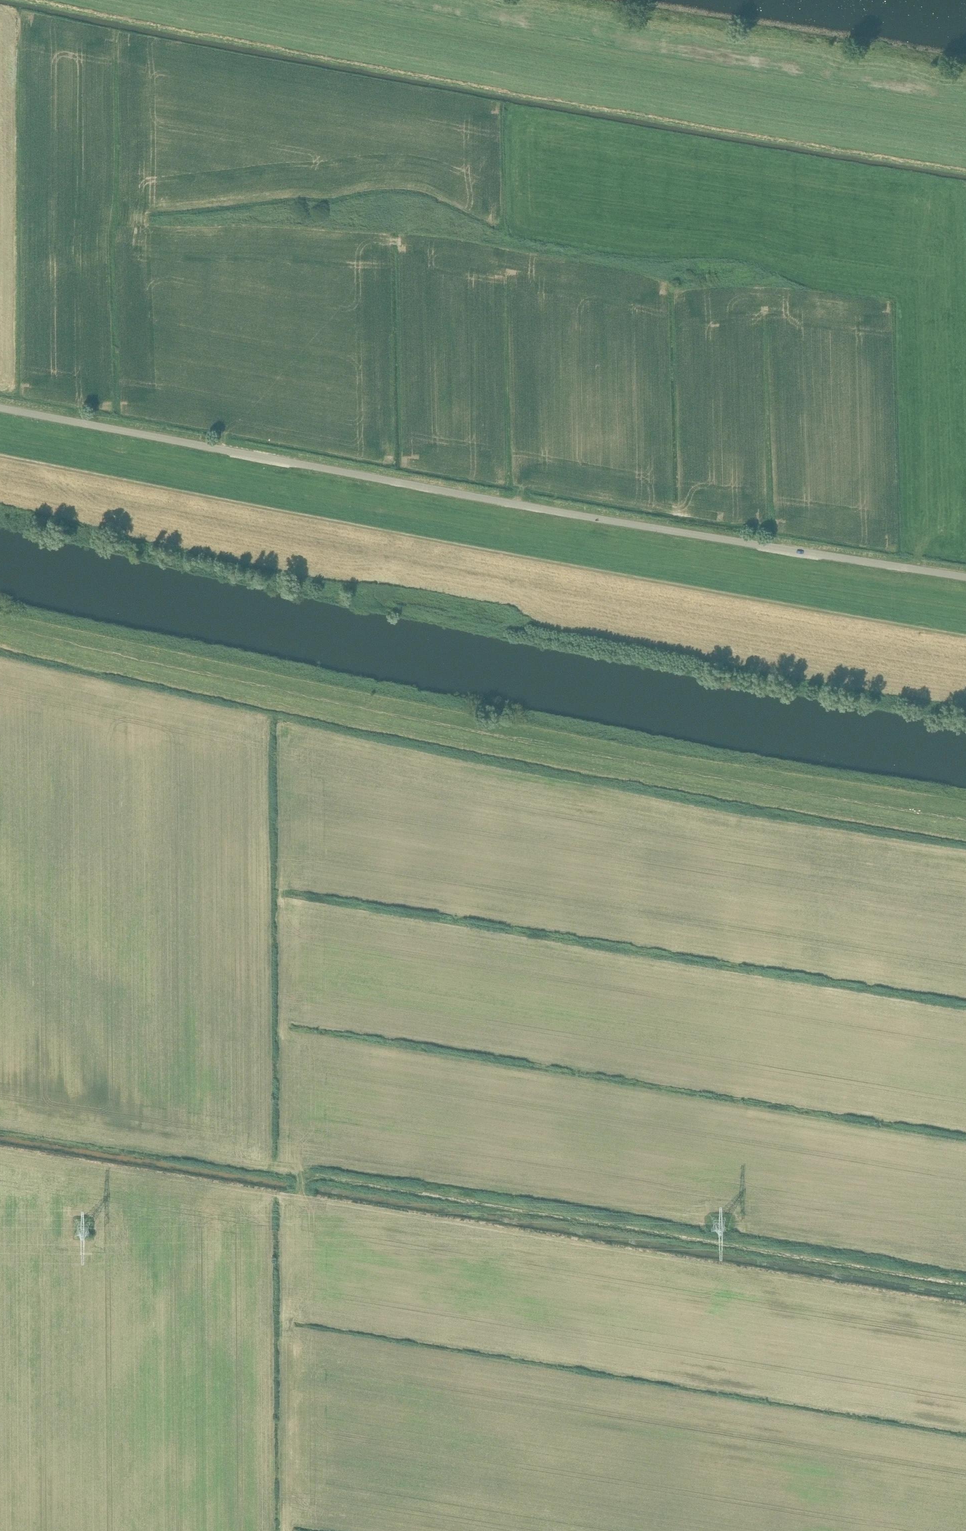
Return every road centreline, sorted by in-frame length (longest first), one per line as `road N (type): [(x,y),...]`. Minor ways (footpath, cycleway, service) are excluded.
road 1 (tertiary): [(0,406),(965,577)]

